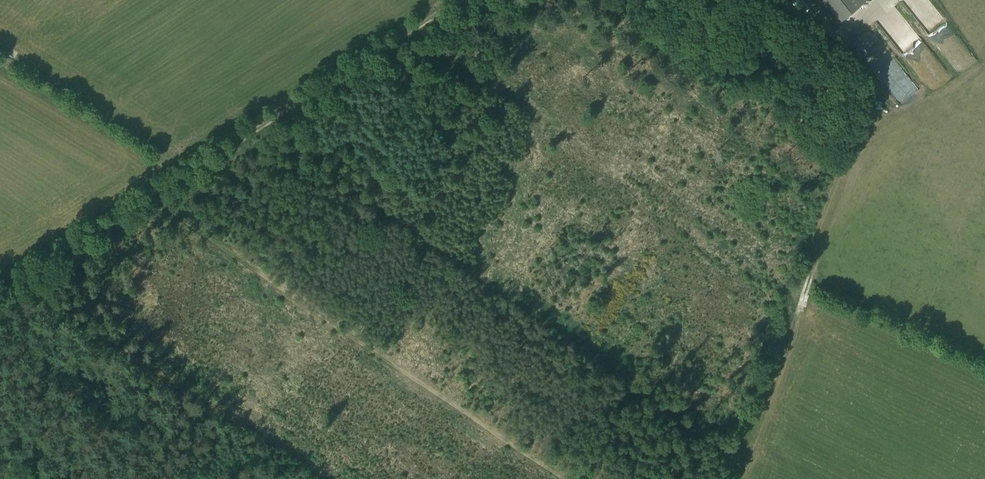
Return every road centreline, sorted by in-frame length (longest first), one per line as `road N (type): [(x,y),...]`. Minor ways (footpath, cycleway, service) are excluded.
road 1 (track): [(160,199),(558,478)]
road 2 (track): [(805,0),(872,85),(876,102),(790,320),(804,343)]
road 3 (track): [(160,199),(468,0)]
road 4 (track): [(0,285),(25,280),(160,199)]

